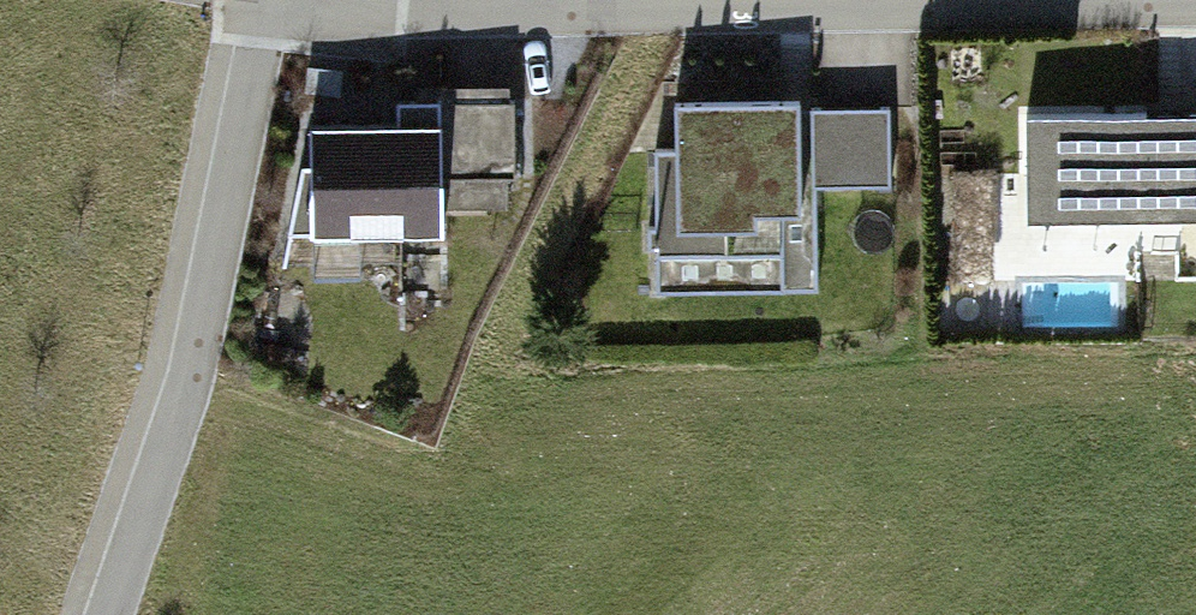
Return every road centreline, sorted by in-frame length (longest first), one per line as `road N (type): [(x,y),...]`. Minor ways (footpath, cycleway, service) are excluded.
road 1 (residential): [(261,1),(222,220),(173,430),(115,614)]
road 2 (residential): [(400,0),(261,1)]

